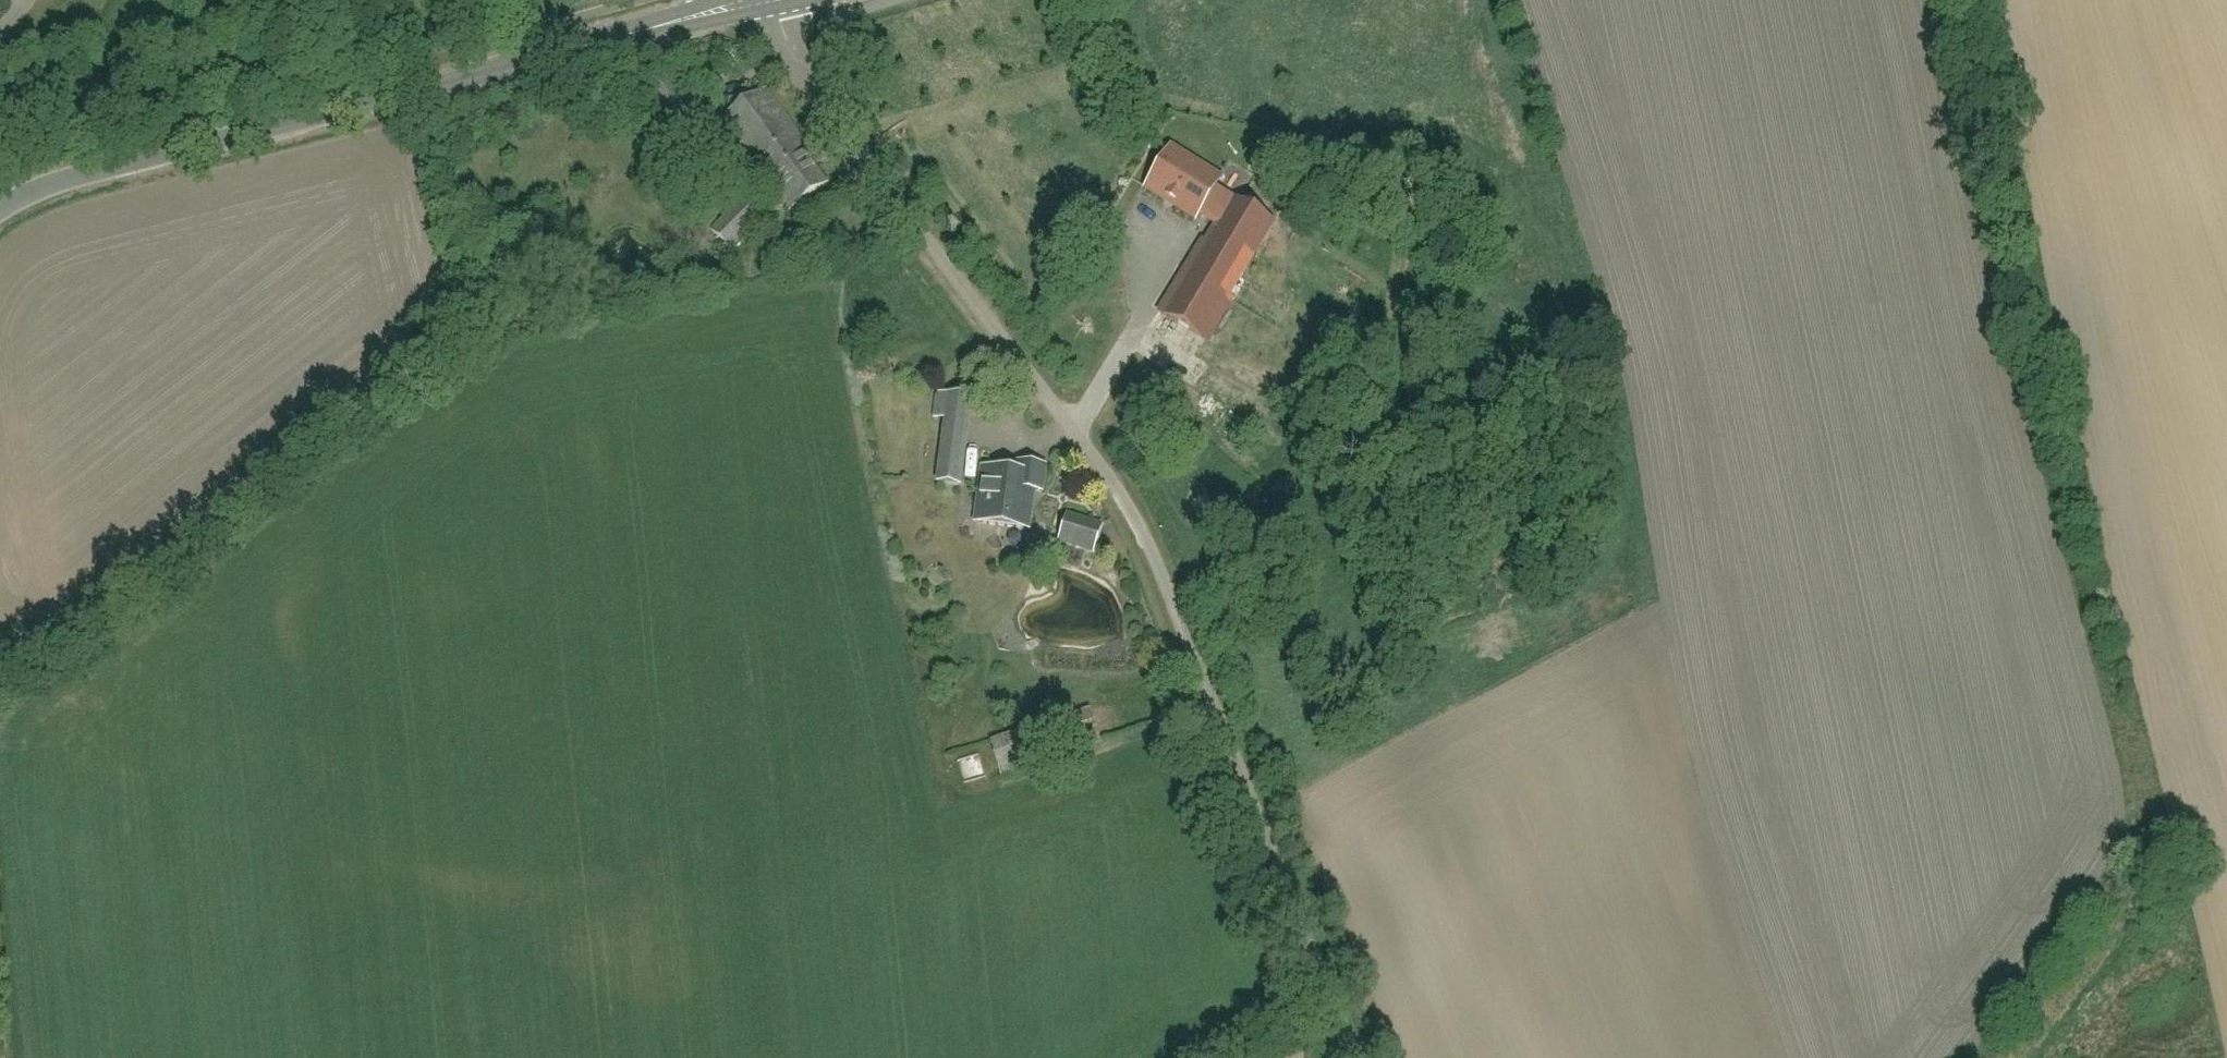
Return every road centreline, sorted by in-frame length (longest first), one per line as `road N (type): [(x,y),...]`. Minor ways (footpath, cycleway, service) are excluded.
road 1 (unclassified): [(747,3),(1024,349),(1111,475),(1275,823),(1367,1057)]
road 2 (tertiary): [(747,3),(403,99),(84,173),(0,209)]

